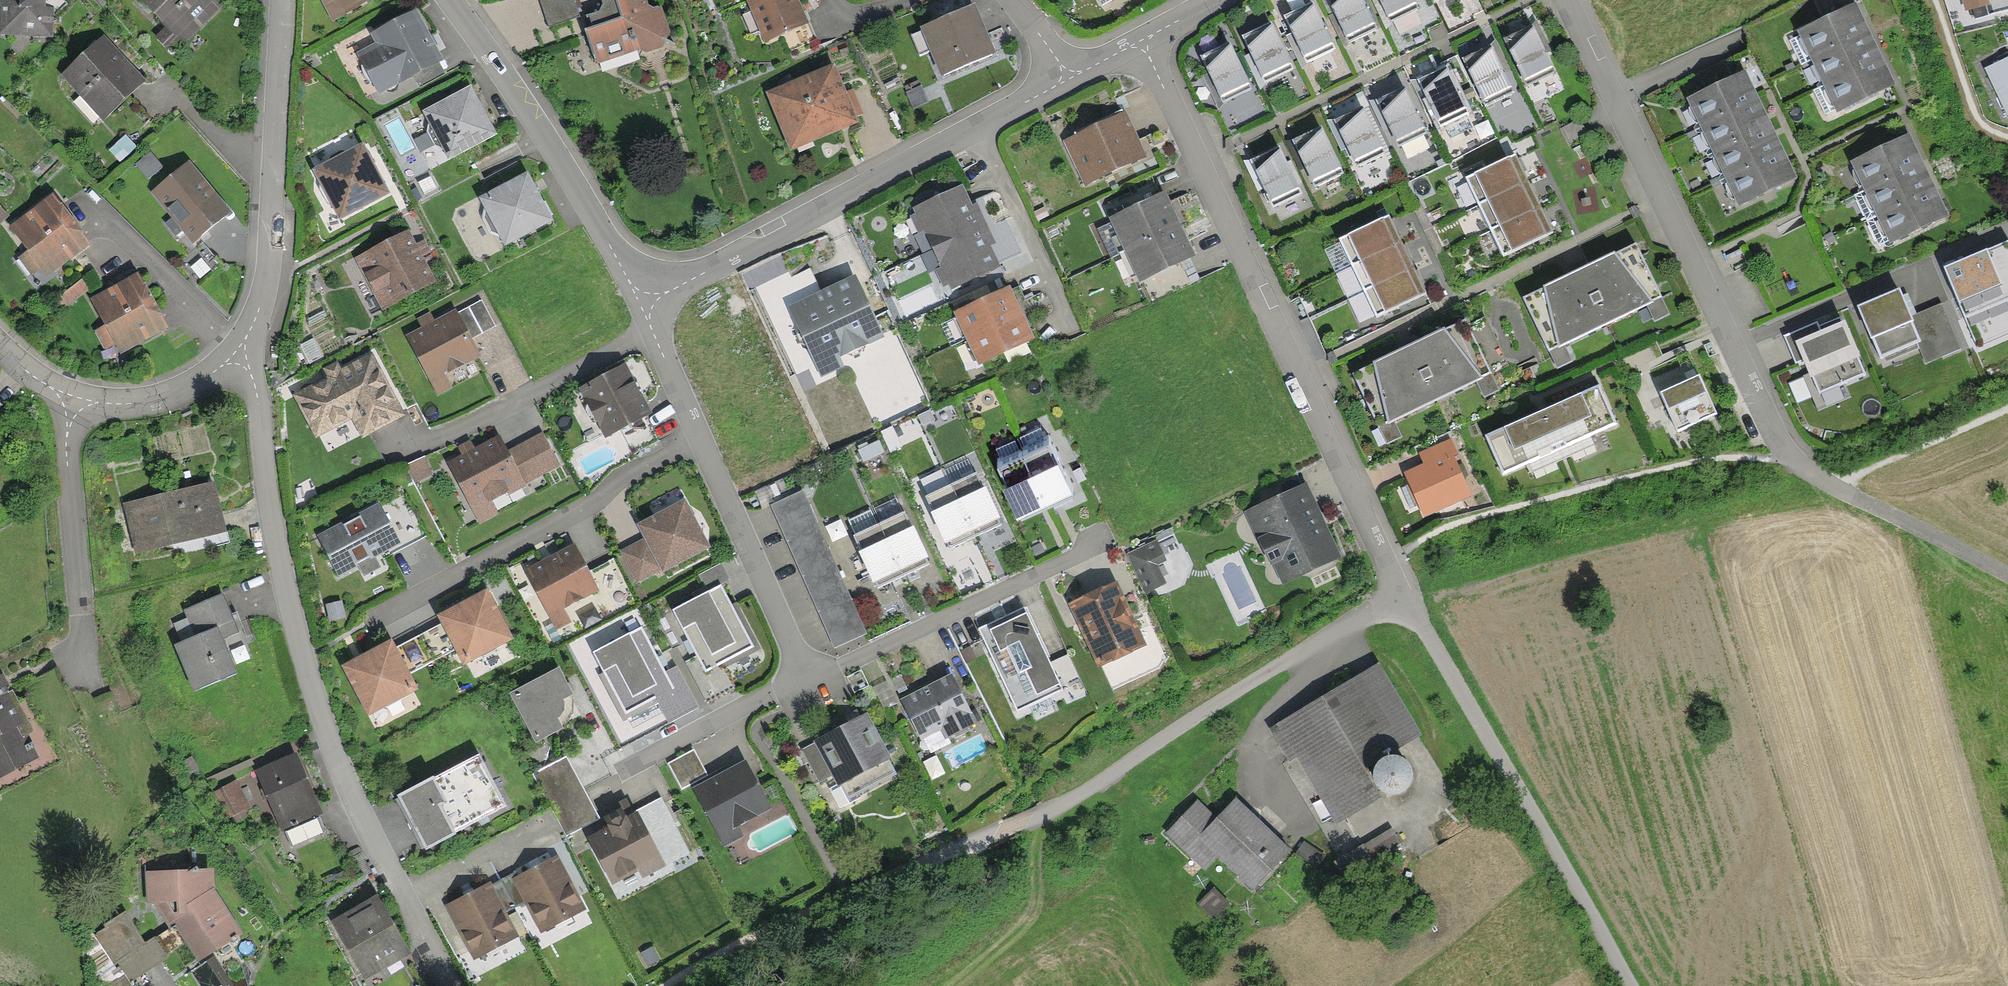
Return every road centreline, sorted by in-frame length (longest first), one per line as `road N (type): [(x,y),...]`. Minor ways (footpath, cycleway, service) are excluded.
road 1 (residential): [(242,352),(257,397),(284,592),(321,719),(445,985)]
road 2 (residential): [(1142,40),(1388,562)]
road 3 (residential): [(1791,457),(1566,0)]
road 4 (residential): [(640,304),(1070,76)]
road 5 (track): [(1404,592),(1631,985)]
road 6 (residential): [(640,304),(808,691)]
road 7 (track): [(665,985),(843,897),(1030,820)]
road 8 (residential): [(451,0),(550,143),(640,304)]
road 9 (residential): [(283,0),(267,274),(242,352)]
road 10 (residential): [(242,352),(179,390),(119,402),(68,396),(0,348)]
road 11 (track): [(2007,579),(1820,485),(1791,457)]
road 12 (track): [(1840,494),(1858,473),(2007,408)]
road 13 (track): [(2007,138),(1973,109),(1935,0)]

